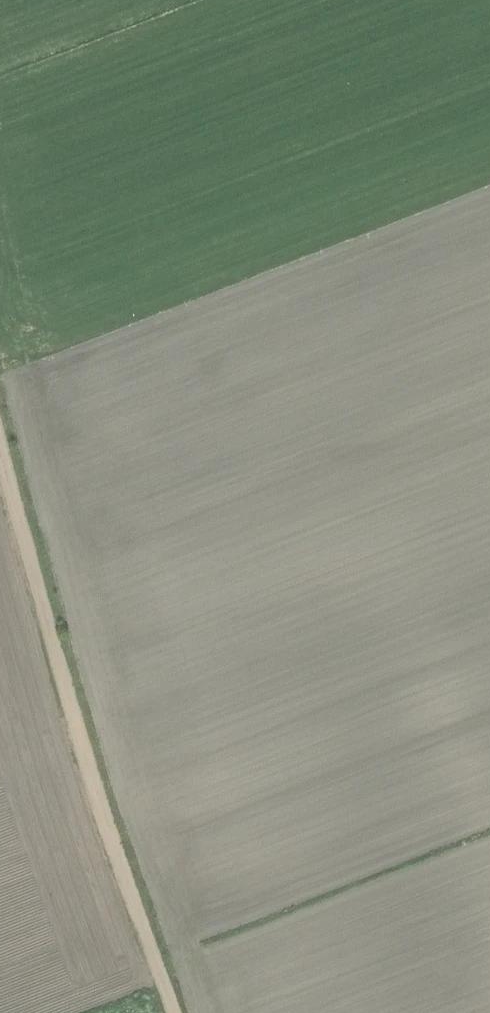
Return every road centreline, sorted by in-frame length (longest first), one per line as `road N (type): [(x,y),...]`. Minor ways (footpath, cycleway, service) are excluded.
road 1 (track): [(171,1012),(67,698),(0,446)]

